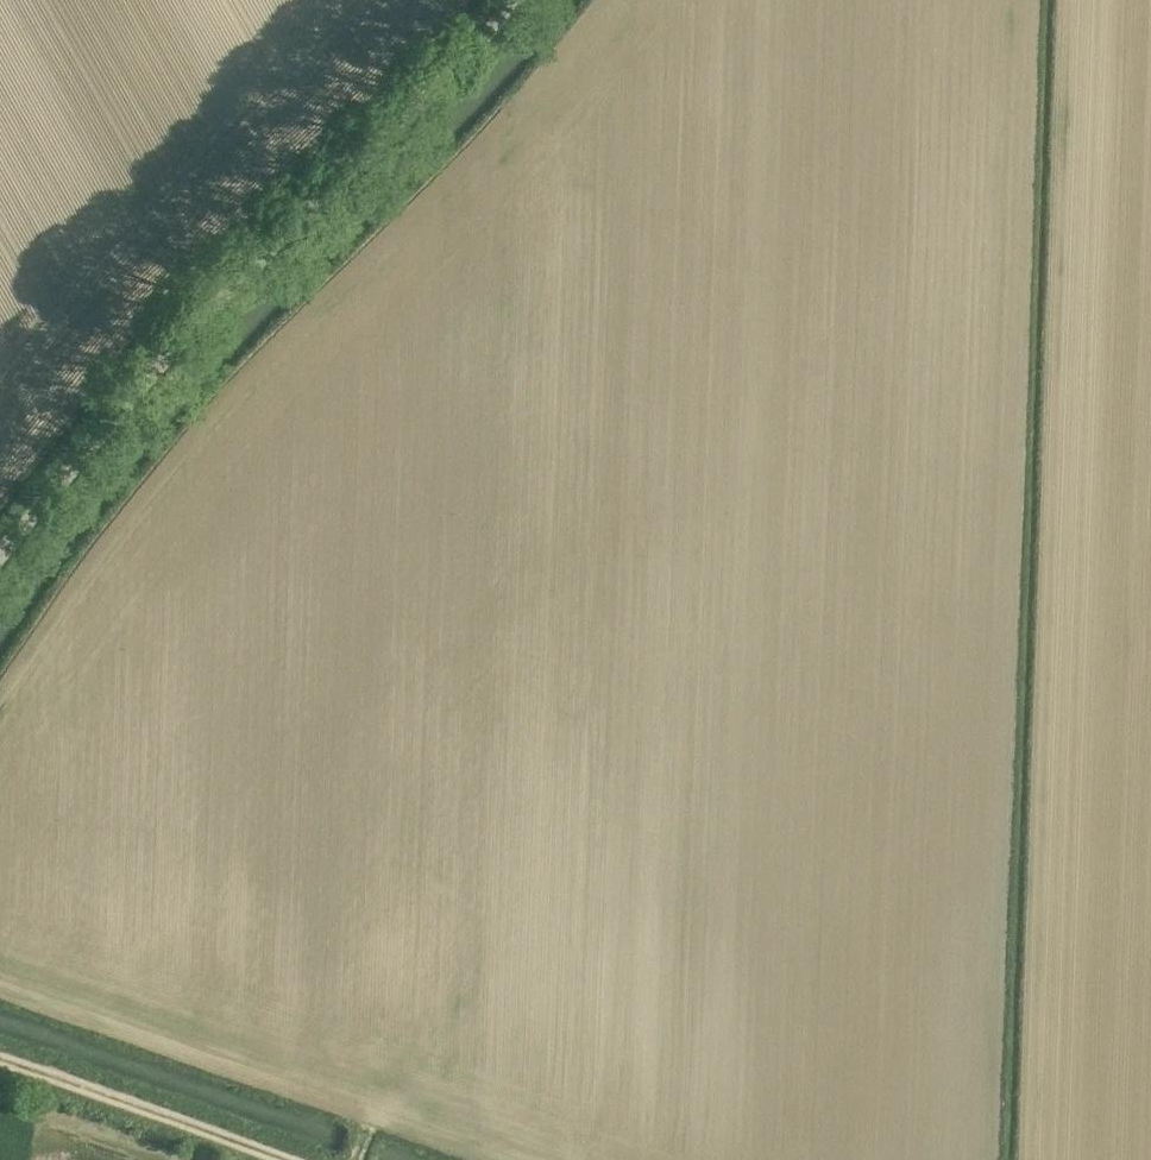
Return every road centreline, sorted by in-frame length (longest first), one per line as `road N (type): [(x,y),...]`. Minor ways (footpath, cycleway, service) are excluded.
road 1 (unclassified): [(0,579),(102,442),(507,0)]
road 2 (track): [(0,1068),(266,1159)]

